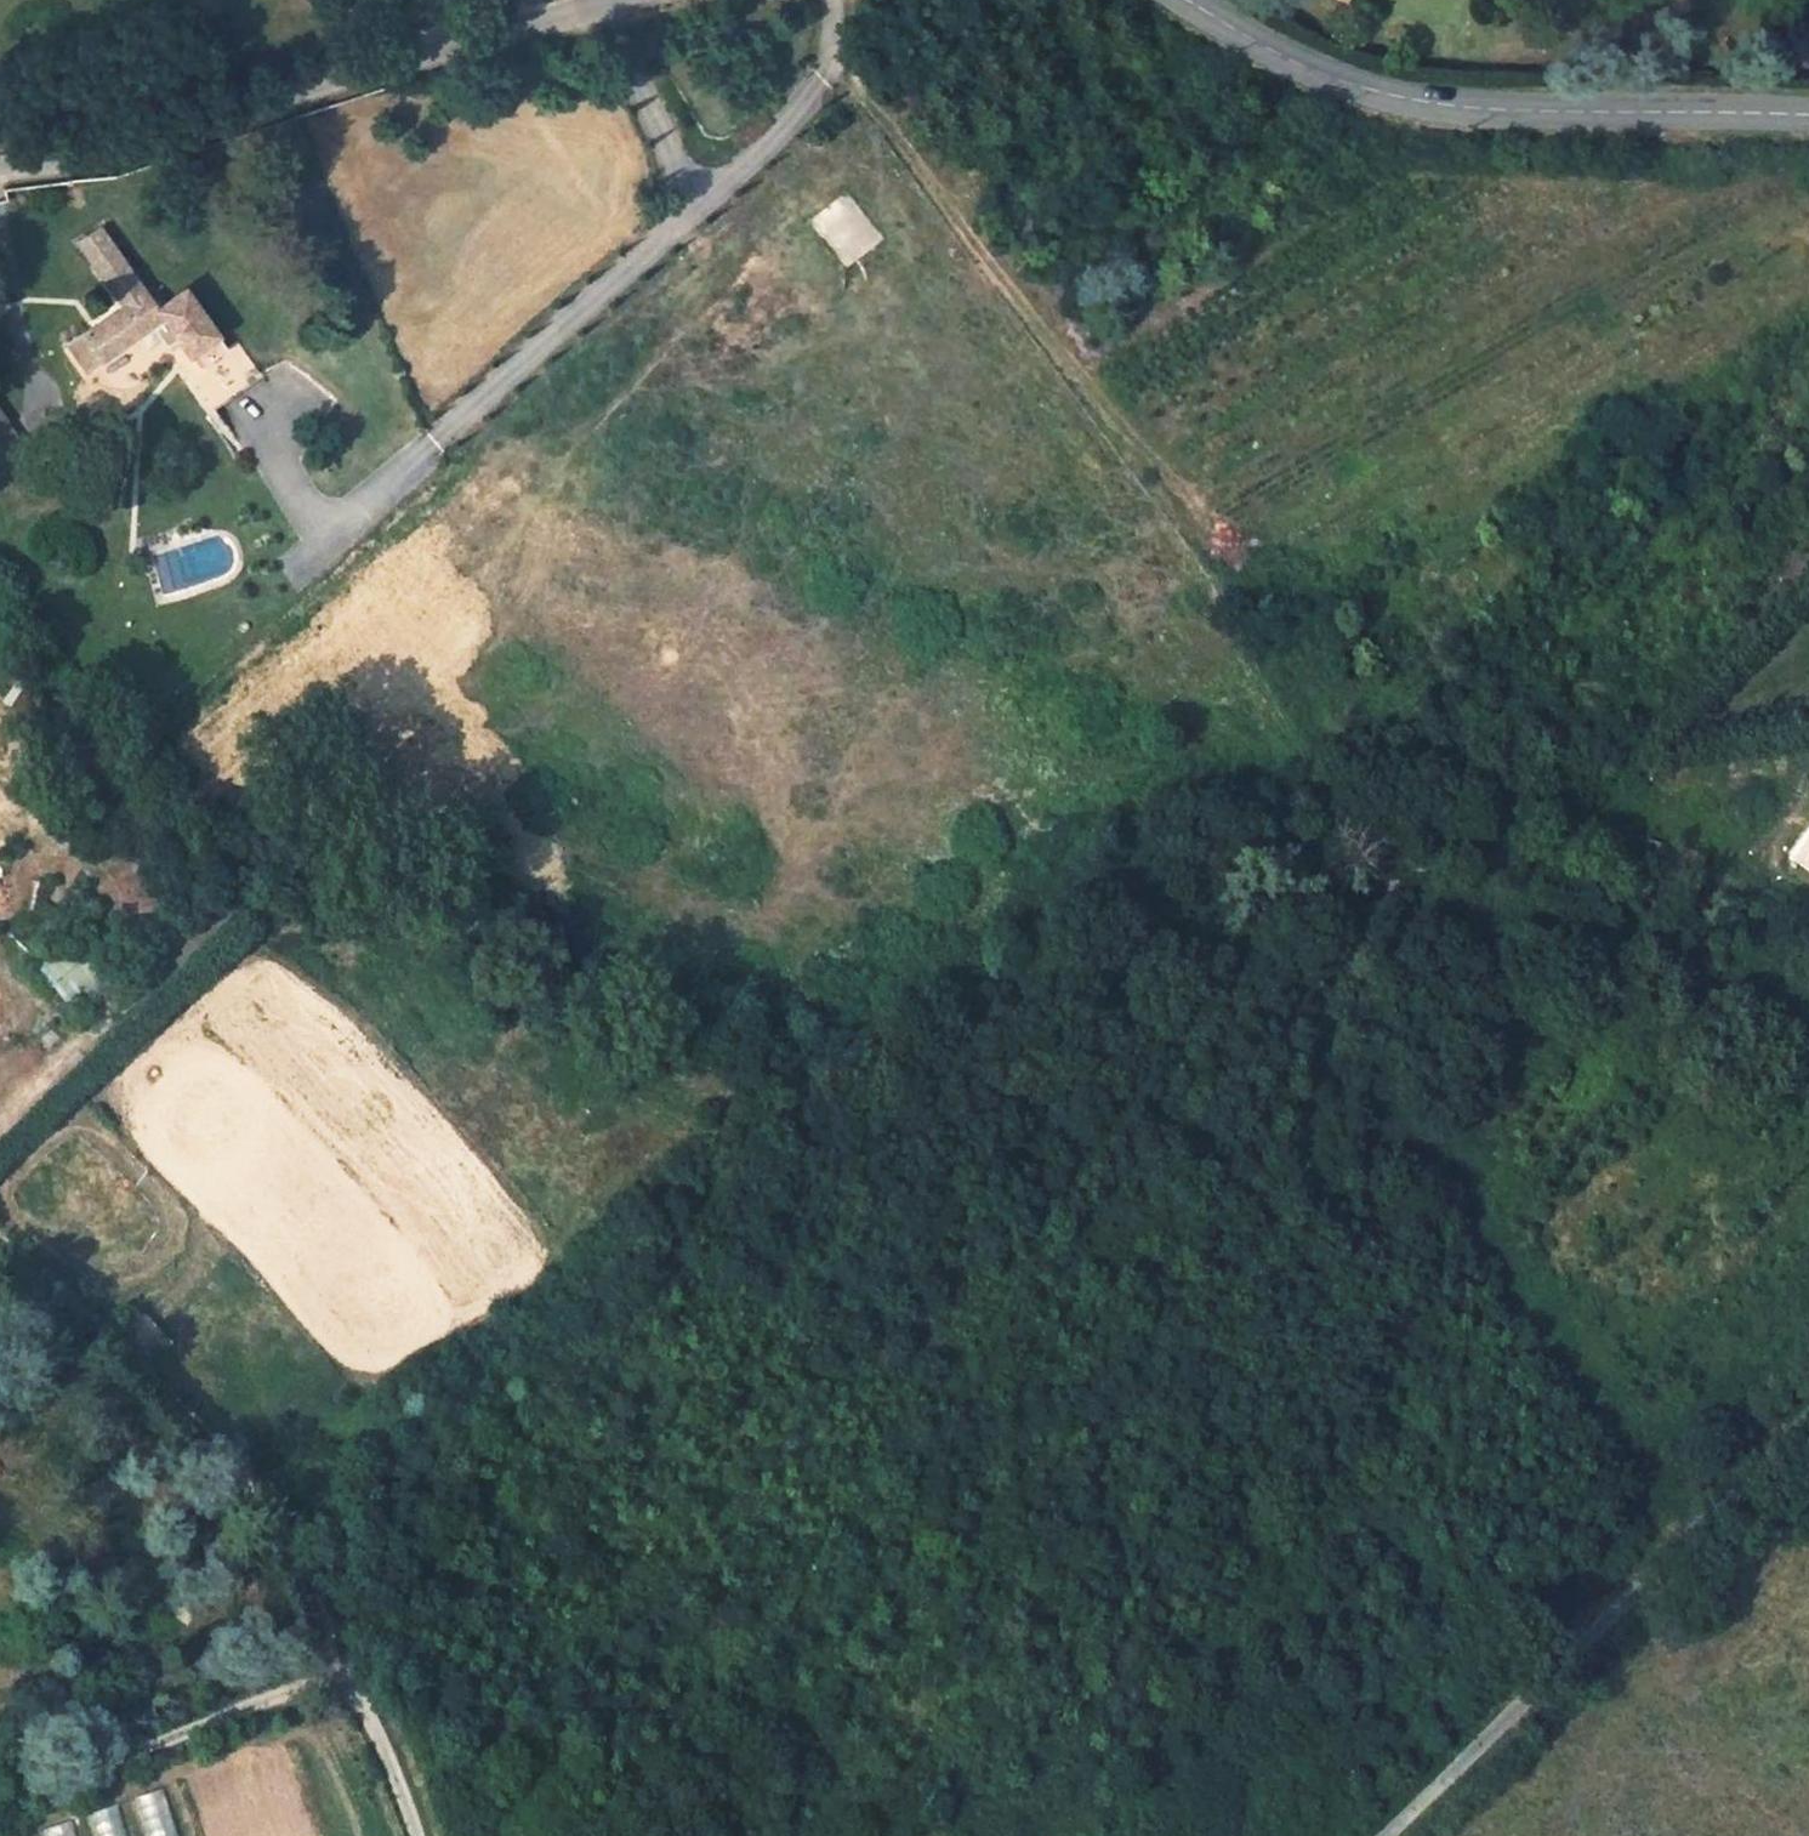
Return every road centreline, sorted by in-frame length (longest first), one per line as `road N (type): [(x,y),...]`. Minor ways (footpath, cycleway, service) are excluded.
road 1 (tertiary): [(1808,111),(1423,102),(1316,76),(1184,0)]
road 2 (unclassified): [(597,0),(98,147),(0,164)]
road 3 (unclassified): [(1808,1423),(1385,1835)]
road 4 (track): [(0,1241),(126,1343),(267,1507),(344,1667)]
road 5 (unclassified): [(344,1667),(418,1835)]

